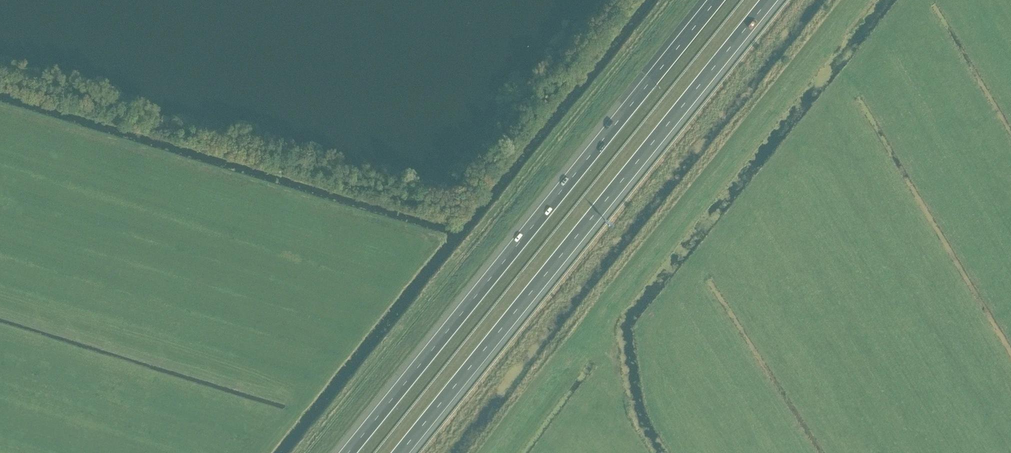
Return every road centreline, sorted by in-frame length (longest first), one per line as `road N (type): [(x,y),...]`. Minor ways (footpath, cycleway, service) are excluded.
road 1 (motorway): [(714,0),(344,452)]
road 2 (motorway): [(396,452),(765,0)]

